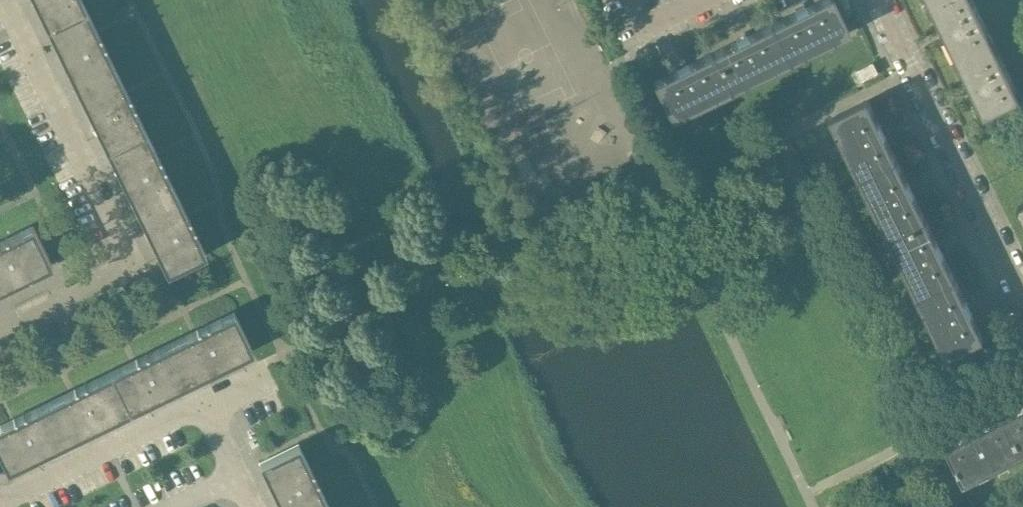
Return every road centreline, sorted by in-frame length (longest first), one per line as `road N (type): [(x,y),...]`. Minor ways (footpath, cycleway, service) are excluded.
road 1 (residential): [(0,328),(128,267),(1,0)]
road 2 (residential): [(1022,297),(1015,301),(877,0)]
road 3 (residential): [(0,500),(202,402)]

